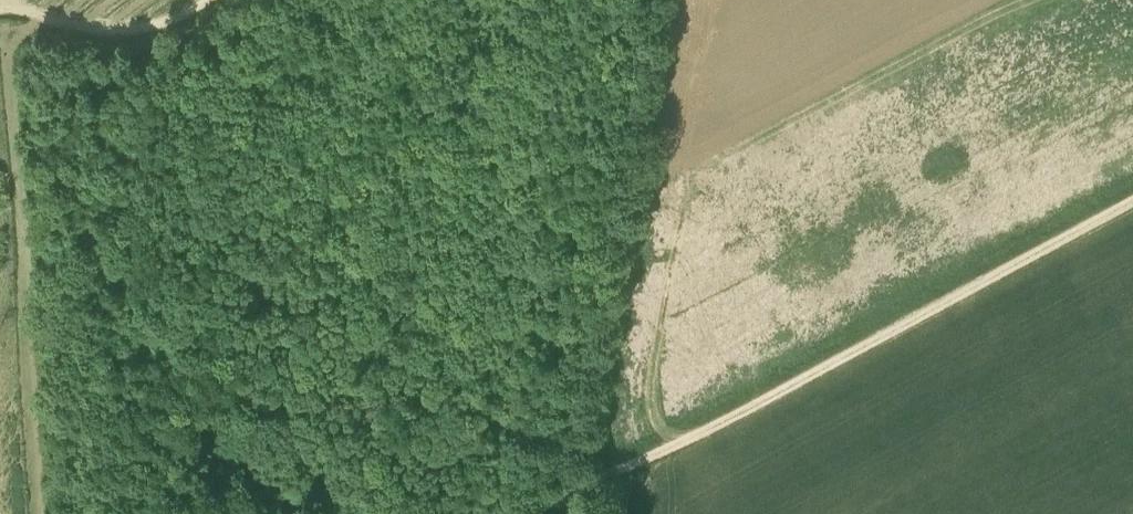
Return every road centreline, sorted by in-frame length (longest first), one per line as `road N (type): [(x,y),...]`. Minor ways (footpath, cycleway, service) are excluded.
road 1 (track): [(1132,200),(693,437),(587,477),(577,459),(584,337),(647,0)]
road 2 (track): [(202,0),(131,24),(0,11)]

